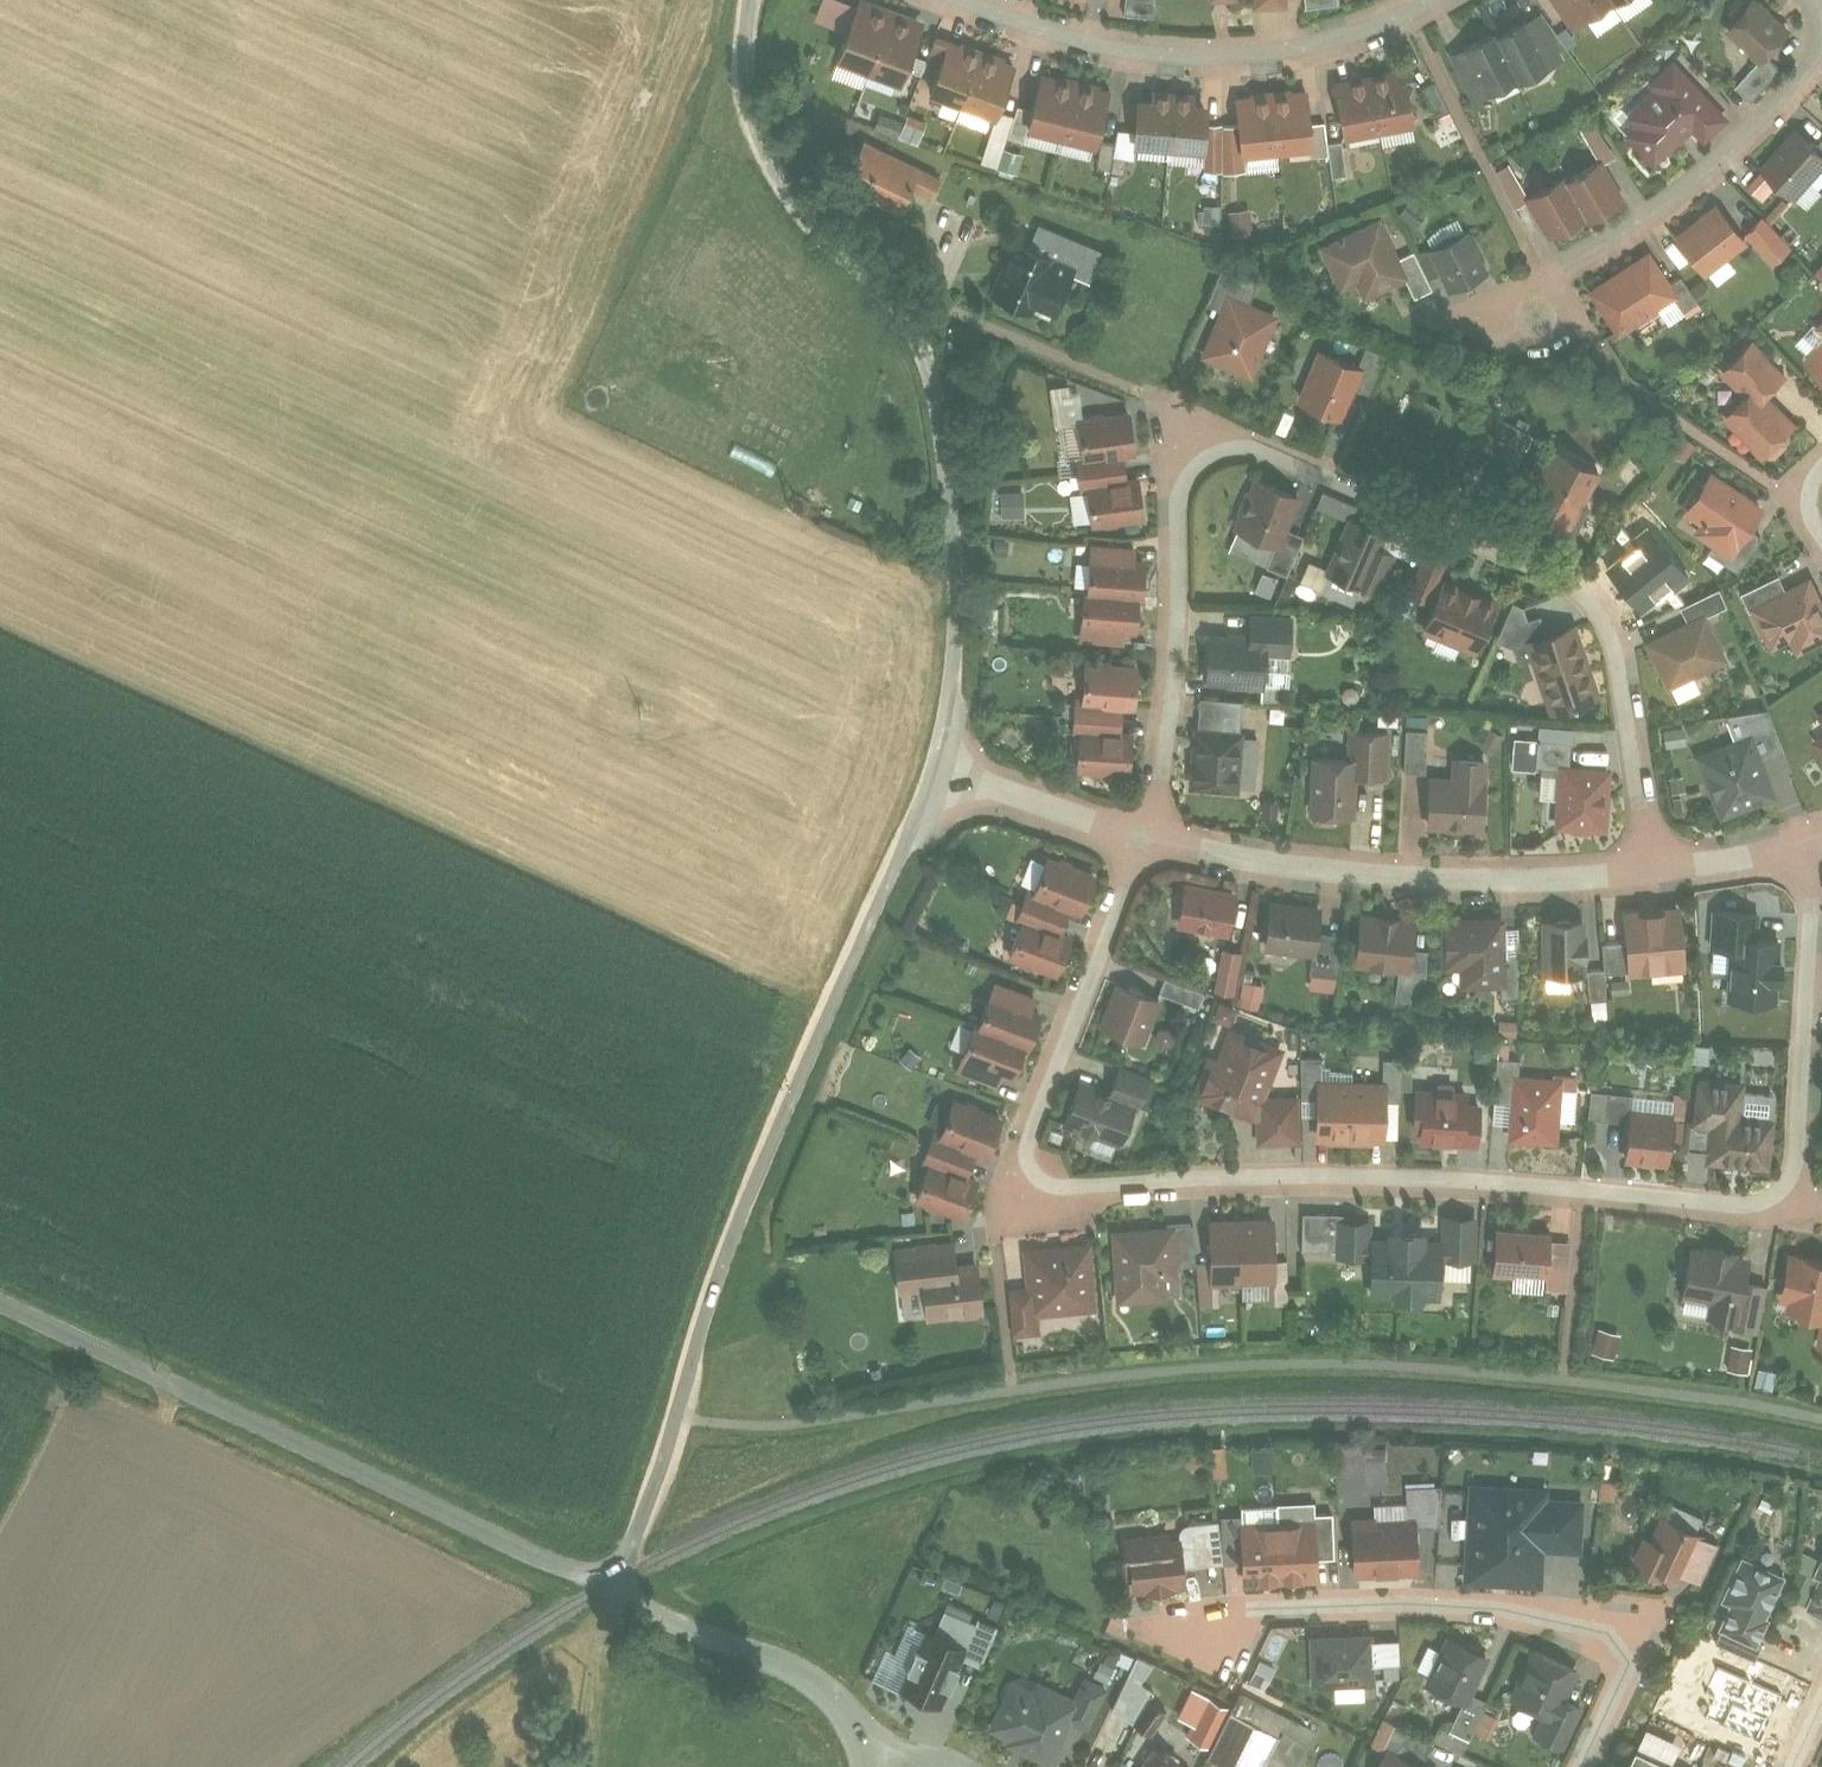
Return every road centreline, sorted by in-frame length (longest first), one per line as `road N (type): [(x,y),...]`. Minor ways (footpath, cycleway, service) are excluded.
road 1 (residential): [(1147,841),(1032,1137),(1028,1158),(1043,1184),(1069,1191),(1328,1178),(1514,1185),(1751,1209),(1783,1198),(1799,1164),(1809,849)]
road 2 (residential): [(1147,841),(1172,704),(1180,516),(1208,460),(1241,451),(1448,527),(1569,586),(1594,608),(1615,642),(1658,875)]
road 3 (residential): [(933,773),(746,1196),(705,1304),(642,1537),(618,1584)]
road 4 (residential): [(750,0),(757,74),(785,134),(908,327),(934,410),(954,613),(933,773)]
road 5 (residential): [(618,1584),(0,1308)]
road 6 (residential): [(1586,1766),(1632,1668),(1593,1616),(1400,1604),(1260,1612),(1215,1630)]
road 7 (residential): [(1147,841),(1275,866),(1414,881),(1658,875)]
road 8 (residential): [(965,0),(1069,37),(1175,59),(1302,49),(1408,19),(1438,0)]
road 9 (residential): [(1821,52),(1753,137),(1655,214),(1546,282),(1529,313)]
road 10 (residential): [(883,1760),(850,1714),(787,1662),(666,1615),(618,1584)]
road 11 (residential): [(933,773),(1147,841)]
road 12 (track): [(618,1584),(584,1766)]
road 13 (residential): [(1658,875),(1809,849)]

